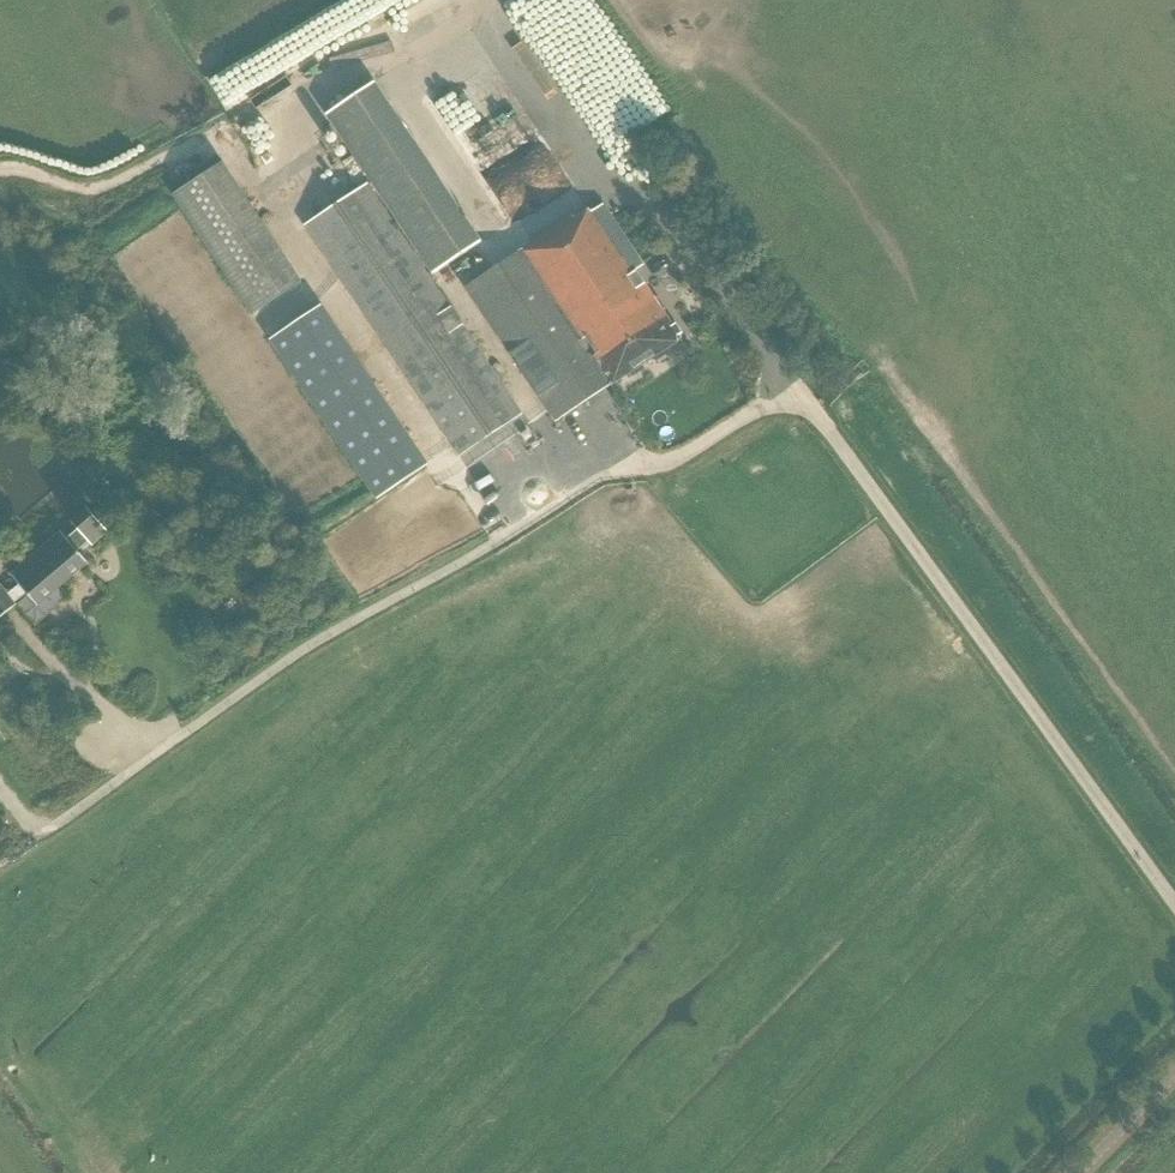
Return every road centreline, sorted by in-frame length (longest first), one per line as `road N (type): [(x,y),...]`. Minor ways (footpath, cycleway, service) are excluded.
road 1 (track): [(482,0),(105,189),(81,192),(0,167)]
road 2 (track): [(791,398),(680,258),(595,172),(500,17),(500,0)]
road 3 (tertiary): [(1081,1172),(1174,1075)]

